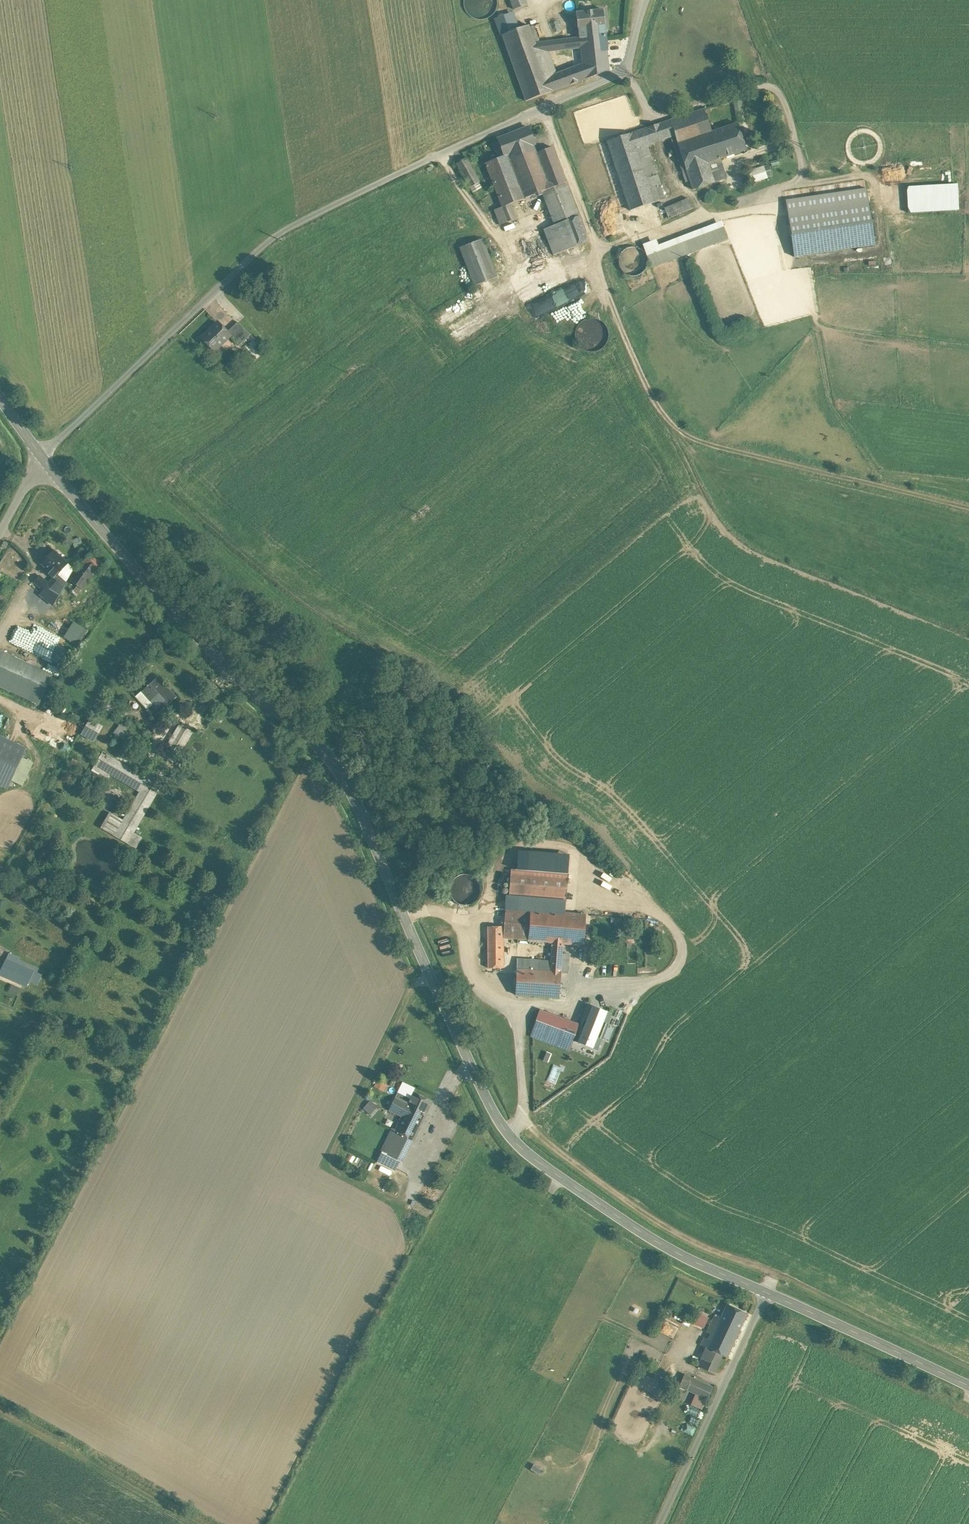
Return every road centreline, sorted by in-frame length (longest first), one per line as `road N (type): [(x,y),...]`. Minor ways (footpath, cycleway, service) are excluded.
road 1 (secondary): [(764,1291),(641,1233),(506,1131),(340,771),(49,465)]
road 2 (residential): [(649,0),(623,71),(291,227),(40,454)]
road 3 (track): [(968,505),(716,445),(674,421),(626,330),(542,109)]
road 4 (track): [(431,1155),(411,1199),(392,1203),(341,1183),(332,1156),(411,990),(430,976)]
road 5 (track): [(764,1291),(773,1271),(666,1227),(522,1119)]
road 6 (secondary): [(968,1385),(764,1291)]
road 7 (track): [(659,1523),(722,1389)]
road 8 (track): [(2,530),(25,541),(38,570),(0,643)]

